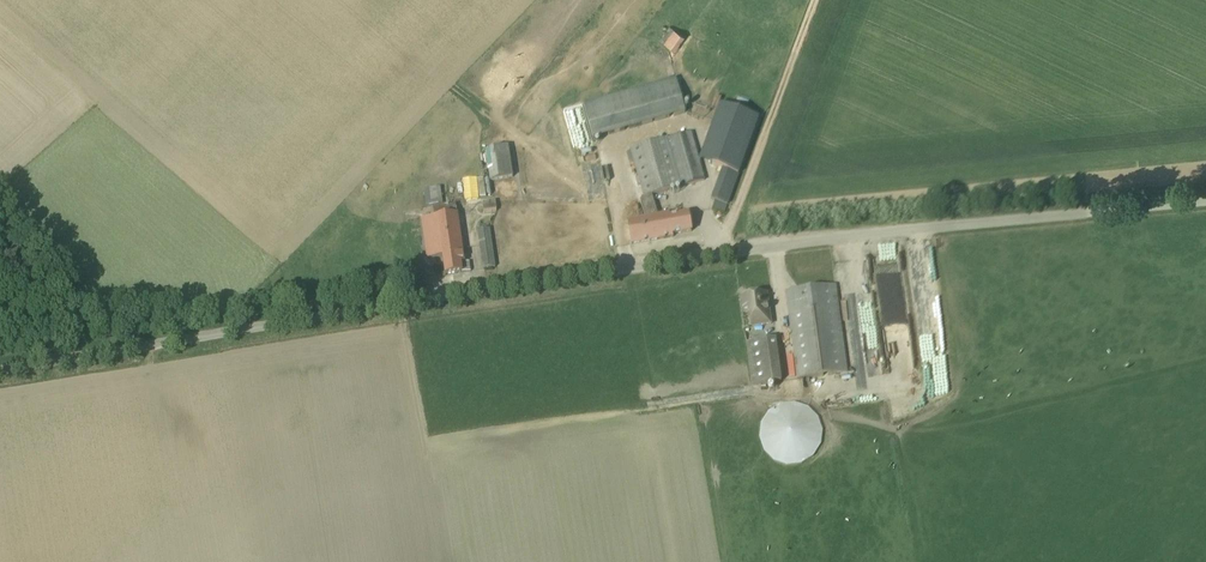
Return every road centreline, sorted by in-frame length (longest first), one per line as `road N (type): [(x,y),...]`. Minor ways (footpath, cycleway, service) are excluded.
road 1 (unclassified): [(0,365),(662,258),(1205,200)]

